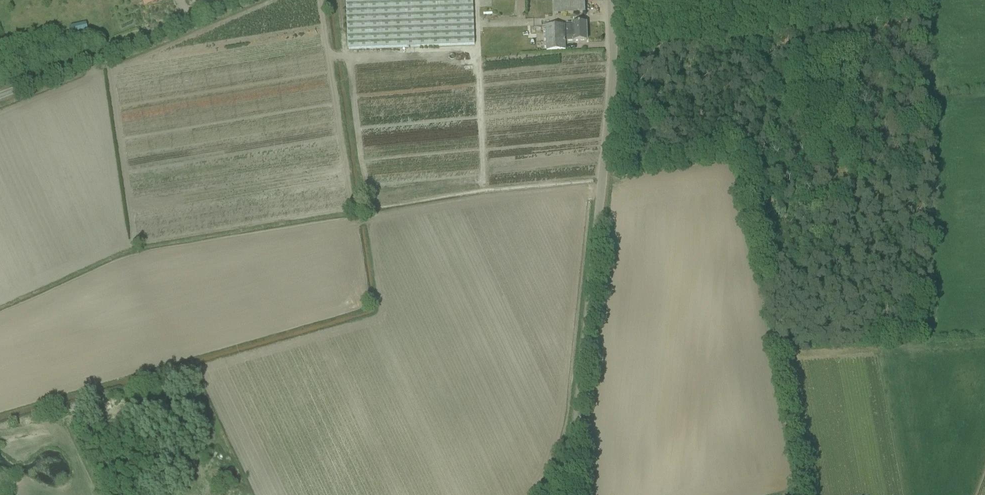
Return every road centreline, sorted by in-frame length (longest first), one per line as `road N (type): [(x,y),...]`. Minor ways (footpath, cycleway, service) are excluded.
road 1 (unclassified): [(569,494),(611,58),(609,0)]
road 2 (unclassified): [(0,97),(239,0)]

